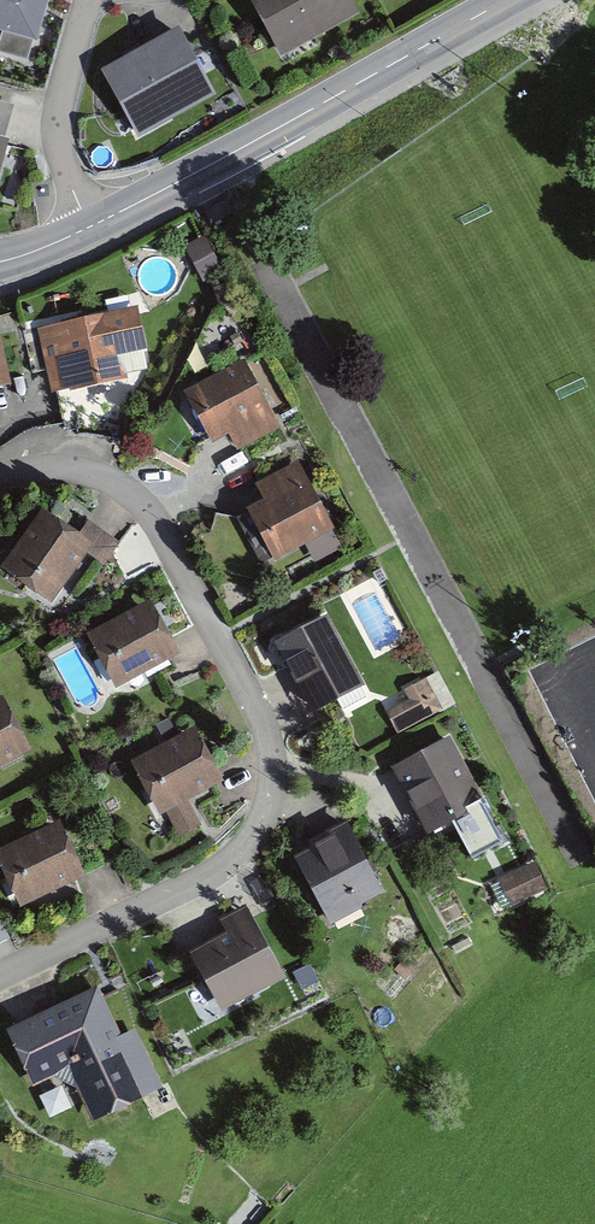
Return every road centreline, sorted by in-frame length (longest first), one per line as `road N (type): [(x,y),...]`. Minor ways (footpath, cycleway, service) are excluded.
road 1 (residential): [(0,471),(55,461),(127,489),(148,511),(266,733),(270,764),(259,819),(225,865),(0,977)]
road 2 (tertiary): [(505,0),(88,229)]
road 3 (residential): [(88,229),(60,140),(87,0)]

